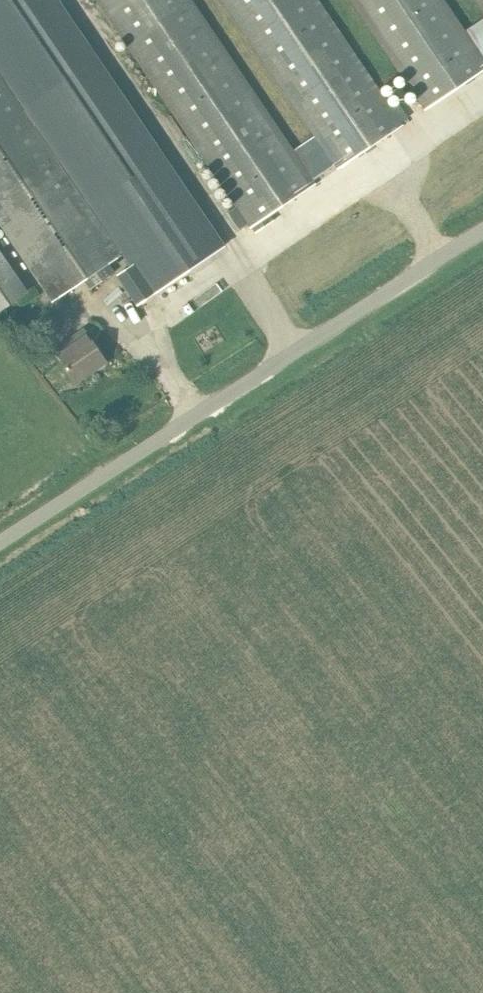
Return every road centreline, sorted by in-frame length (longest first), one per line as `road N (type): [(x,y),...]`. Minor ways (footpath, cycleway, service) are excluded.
road 1 (unclassified): [(0,536),(482,226)]

